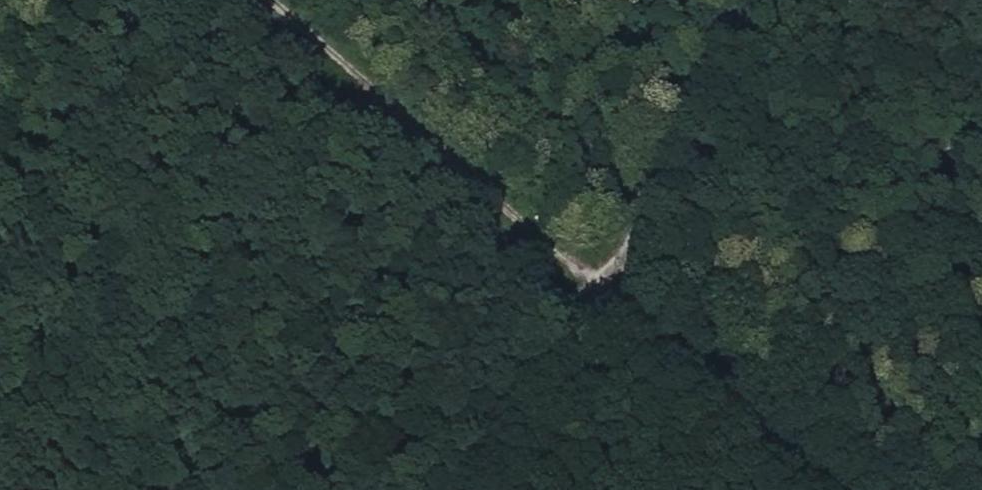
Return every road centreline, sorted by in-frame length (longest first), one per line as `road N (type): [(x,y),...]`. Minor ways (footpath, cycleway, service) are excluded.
road 1 (track): [(829,489),(265,0)]

